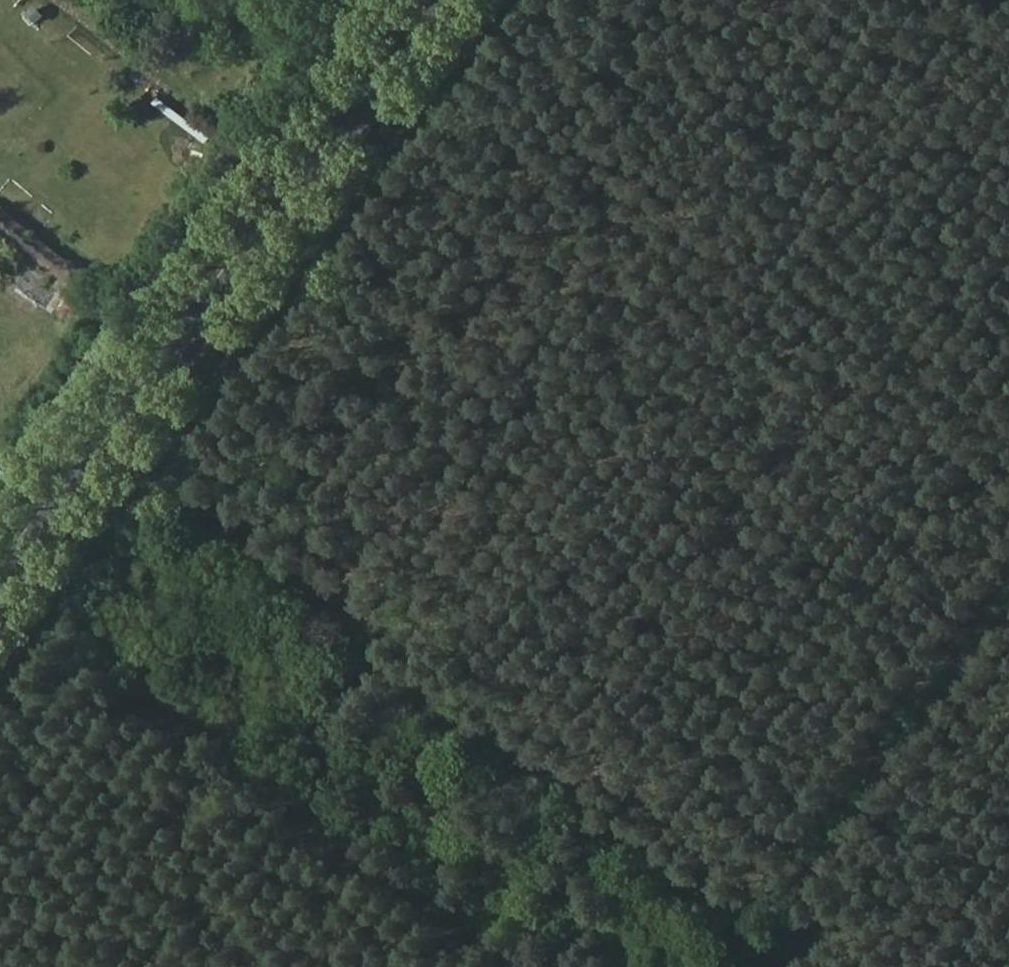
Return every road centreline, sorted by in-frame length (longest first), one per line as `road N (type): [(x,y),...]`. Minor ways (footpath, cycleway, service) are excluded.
road 1 (primary): [(436,0),(0,582)]

